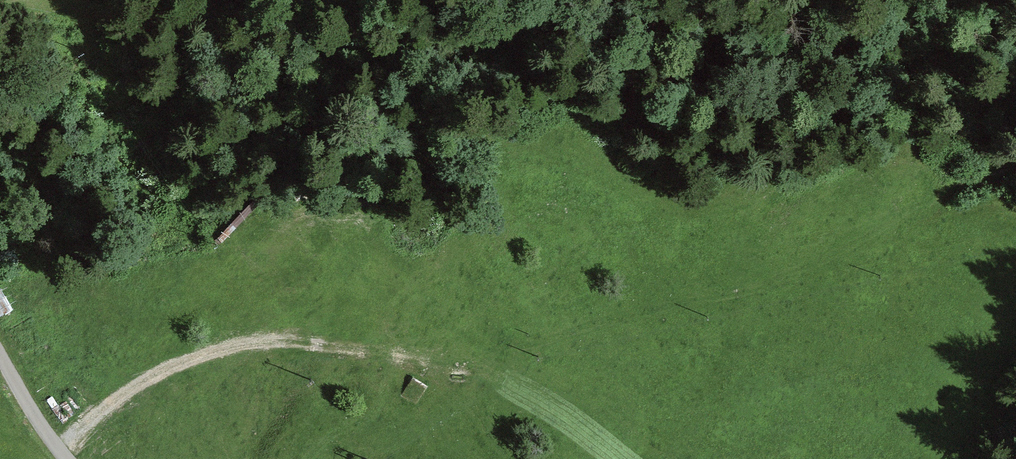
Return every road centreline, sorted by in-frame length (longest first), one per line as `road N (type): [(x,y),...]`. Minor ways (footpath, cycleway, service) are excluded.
road 1 (track): [(58,449),(138,382),(264,336),(471,364),(656,308),(814,273),(908,193),(1015,172)]
road 2 (track): [(915,0),(908,193)]
road 3 (track): [(67,458),(0,352)]

